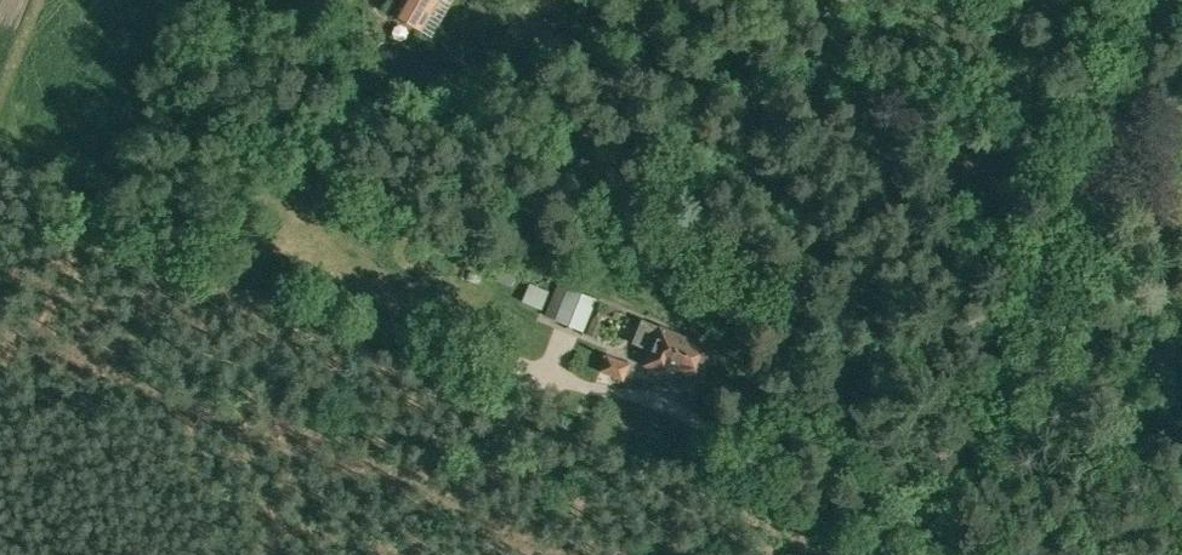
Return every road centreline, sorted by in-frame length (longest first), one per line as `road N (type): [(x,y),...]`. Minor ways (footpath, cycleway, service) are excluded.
road 1 (track): [(0,264),(102,310),(303,380),(694,554)]
road 2 (track): [(279,308),(871,554)]
road 3 (tertiary): [(923,554),(1150,0)]

